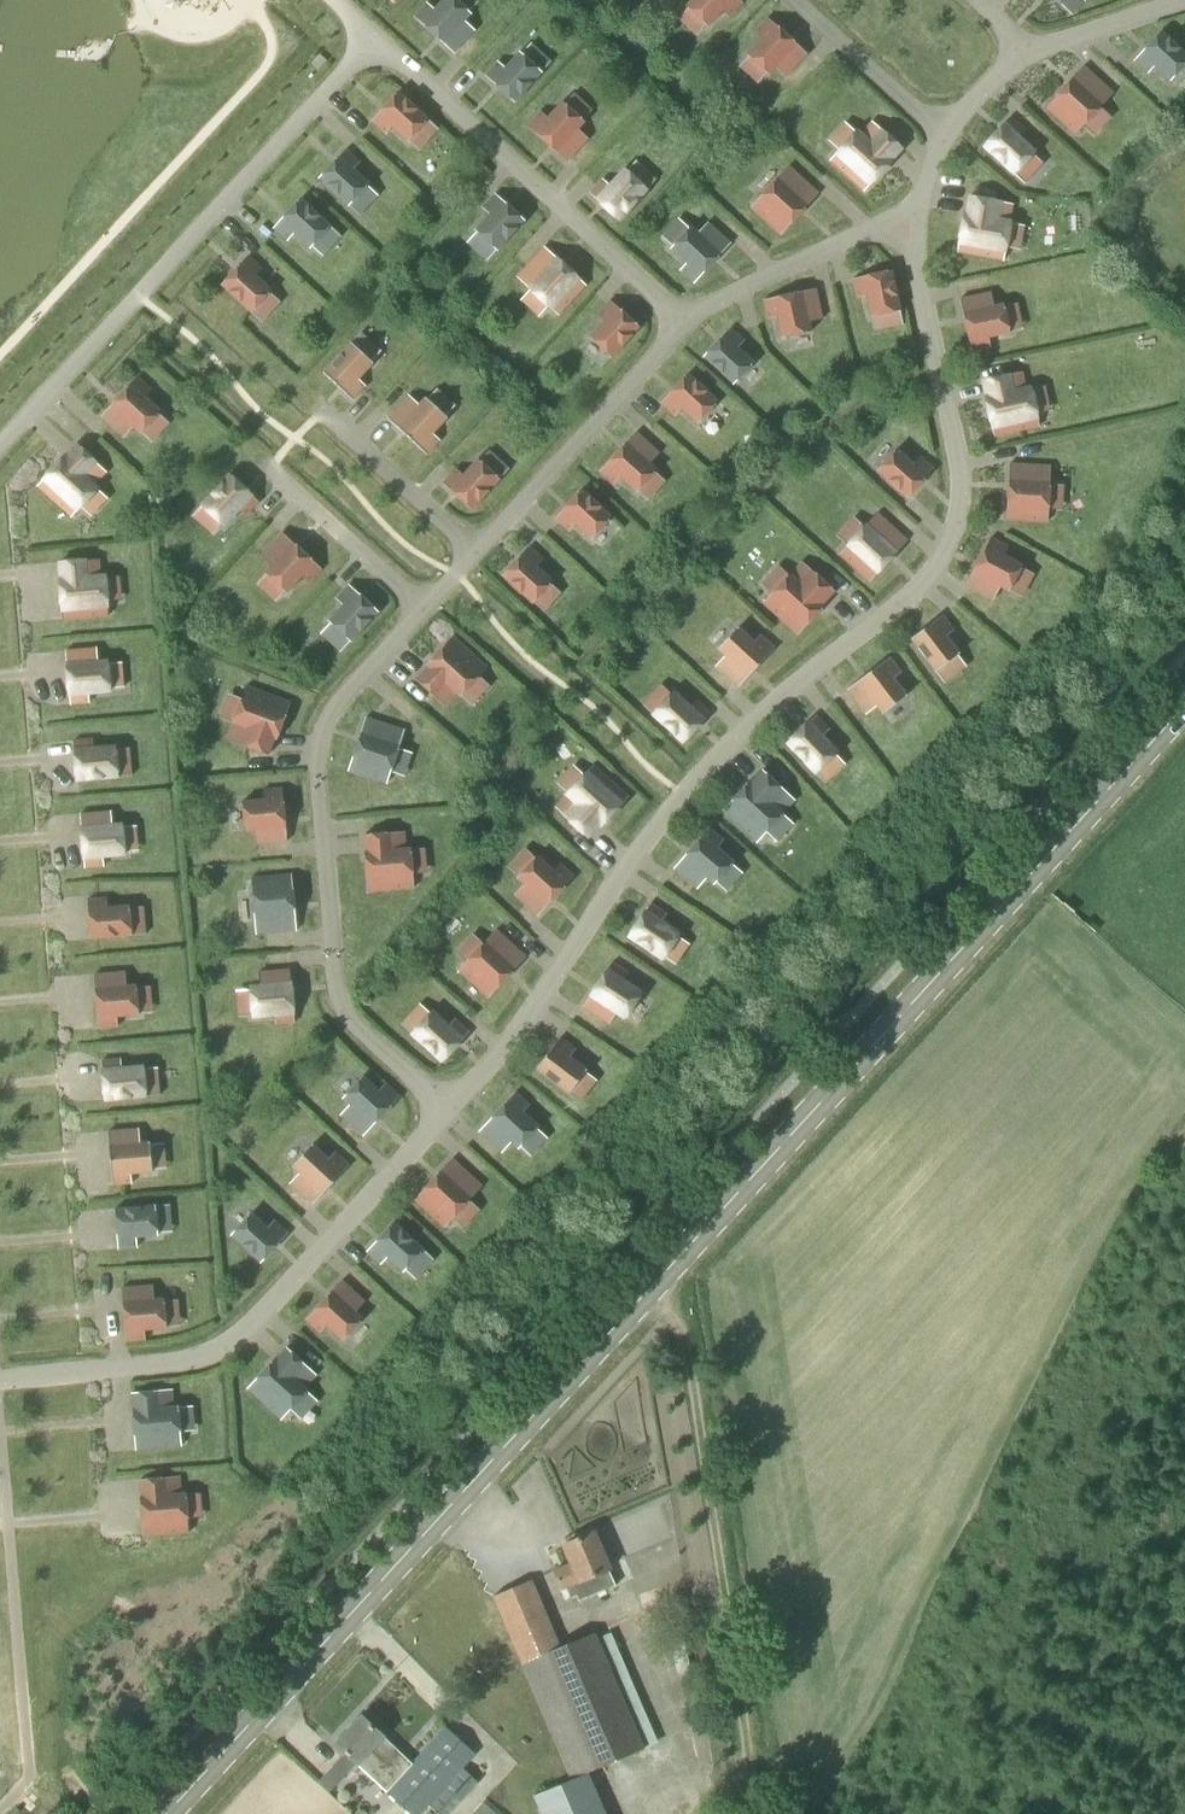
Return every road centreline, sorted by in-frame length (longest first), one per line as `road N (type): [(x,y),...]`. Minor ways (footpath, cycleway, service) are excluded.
road 1 (secondary): [(168,1813),(1184,708)]
road 2 (track): [(757,1813),(688,1332),(646,1295)]

